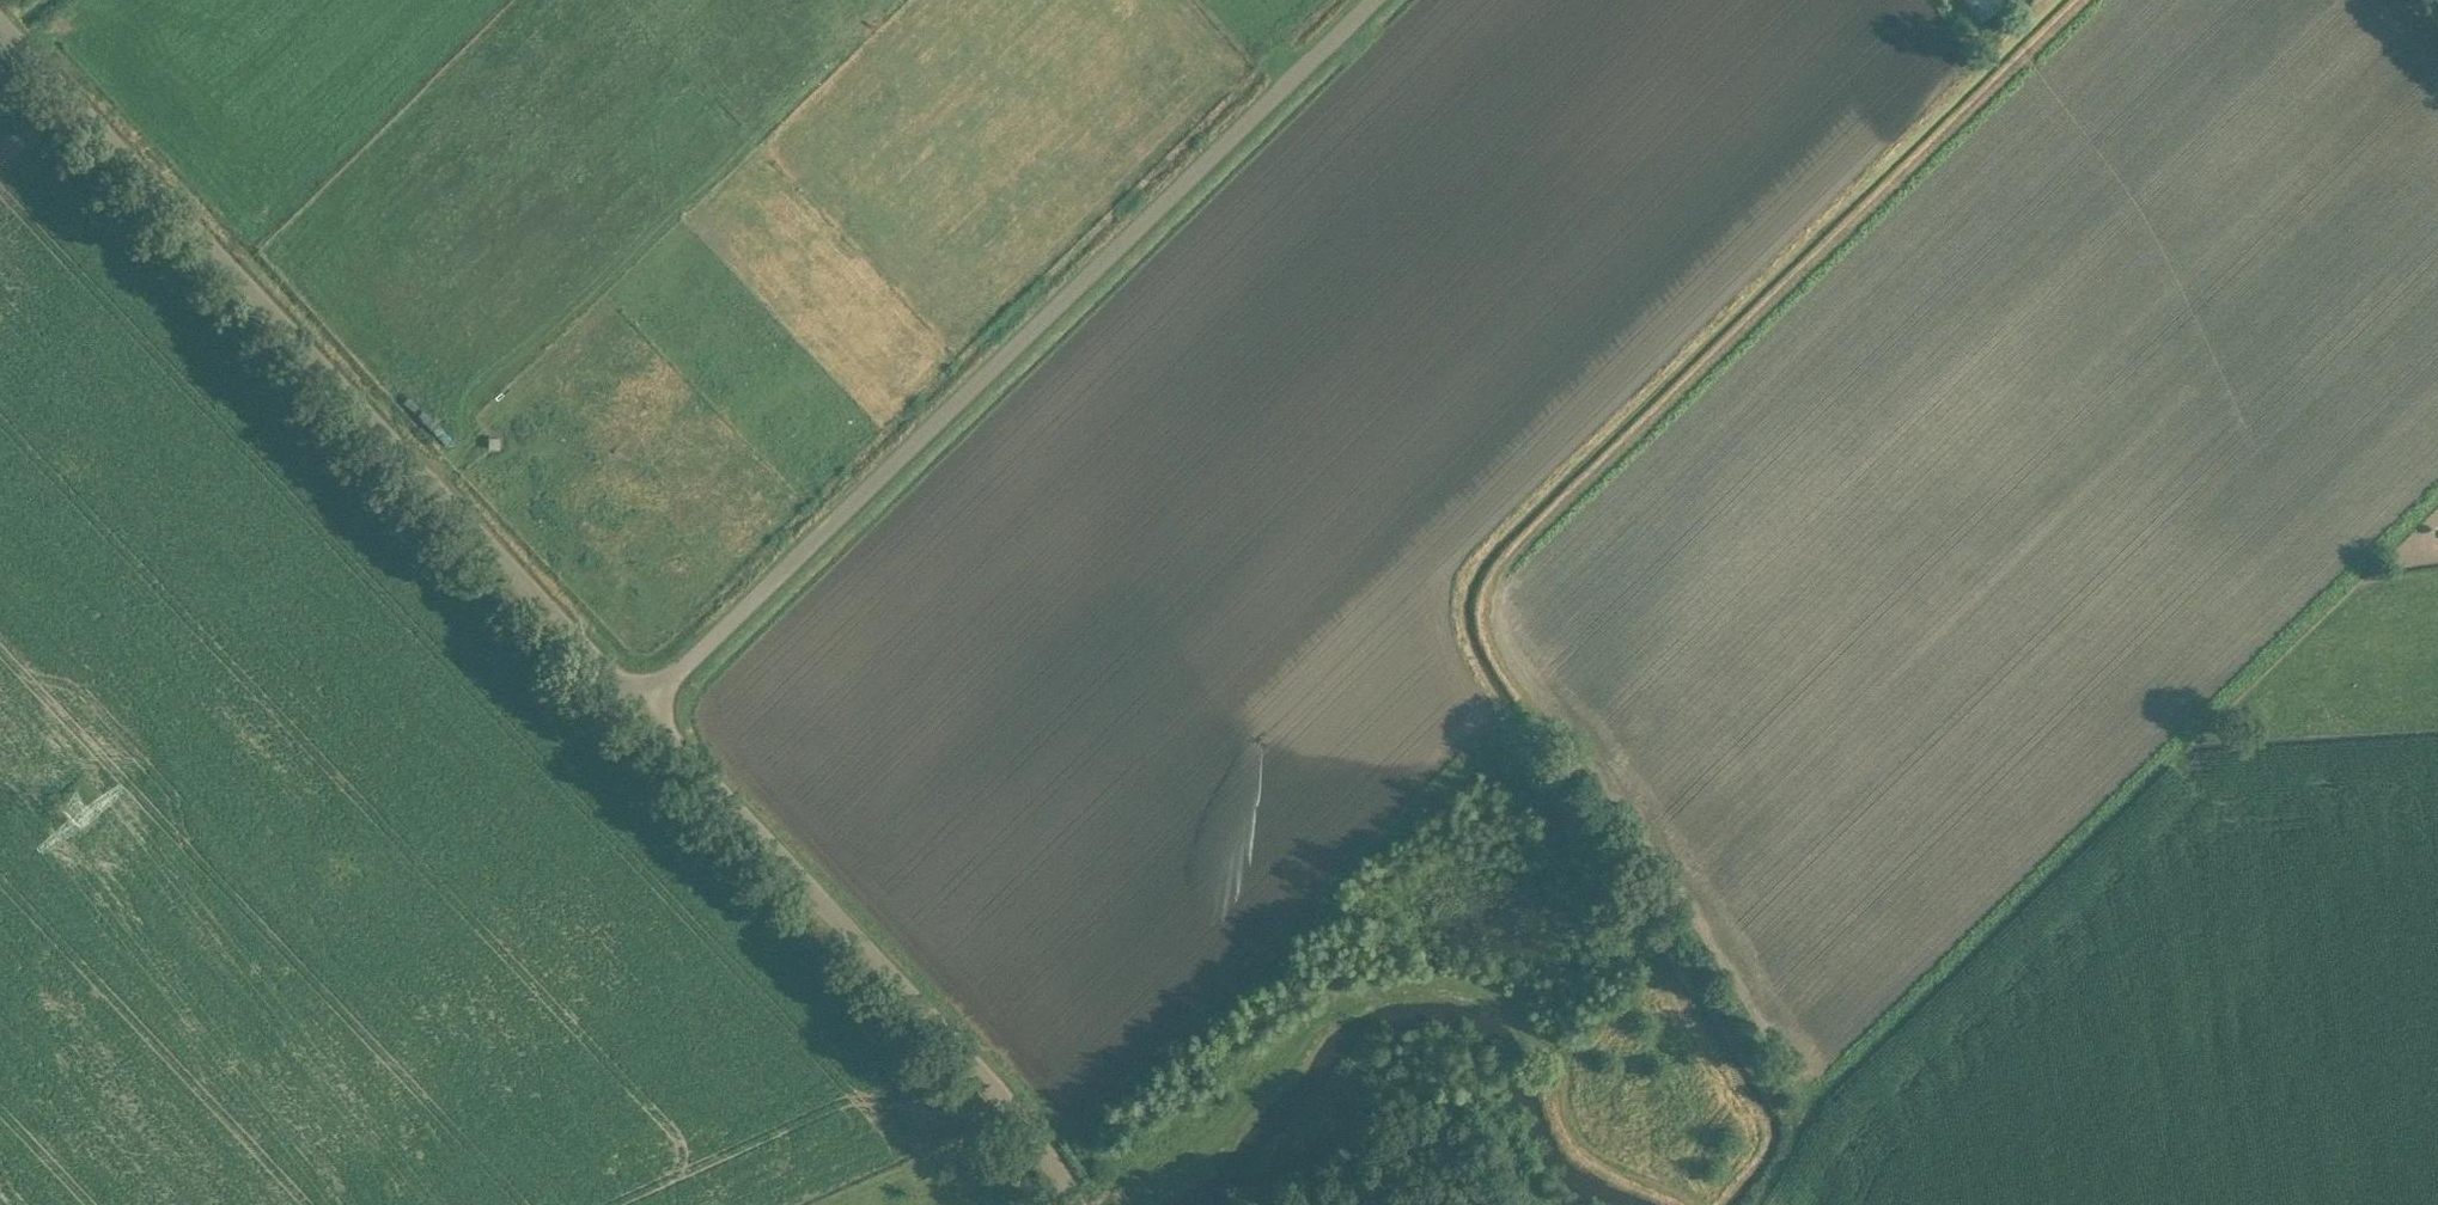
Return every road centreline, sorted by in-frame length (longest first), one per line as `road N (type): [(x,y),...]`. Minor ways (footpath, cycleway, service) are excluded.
road 1 (unclassified): [(640,707),(861,510),(1386,0)]
road 2 (unclassified): [(640,707),(0,27)]
road 3 (unclassified): [(1077,1204),(1047,1148),(640,707)]

